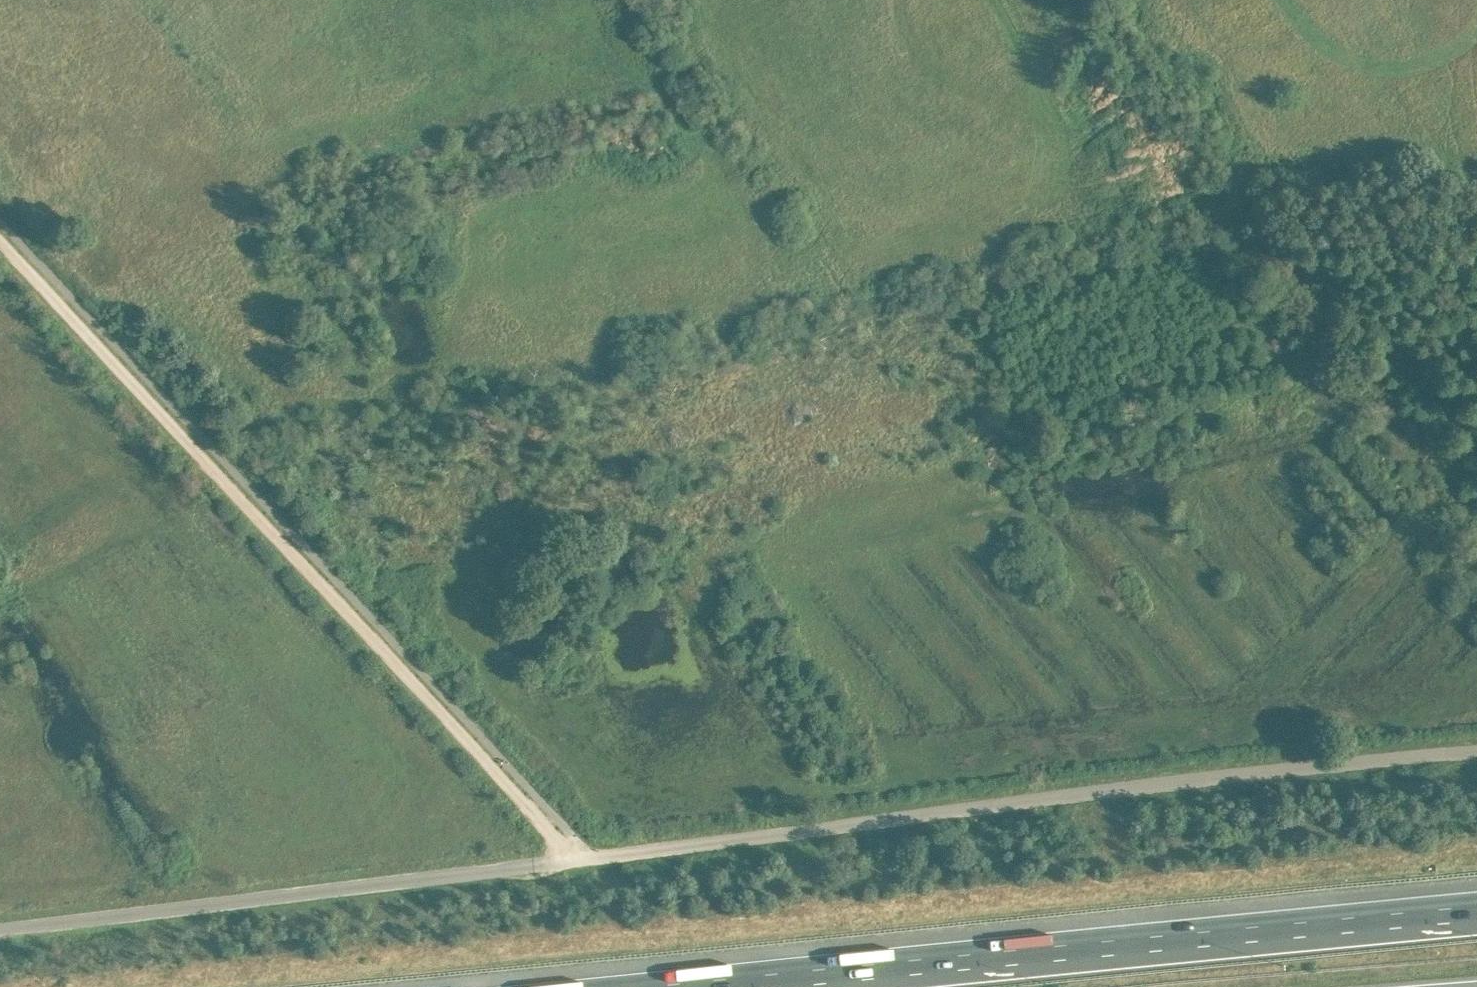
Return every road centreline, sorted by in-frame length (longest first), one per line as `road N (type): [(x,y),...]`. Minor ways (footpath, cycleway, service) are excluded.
road 1 (unclassified): [(0,930),(1238,773),(1476,752)]
road 2 (track): [(582,859),(560,847),(0,246)]
road 3 (motorway): [(1476,914),(702,986)]

